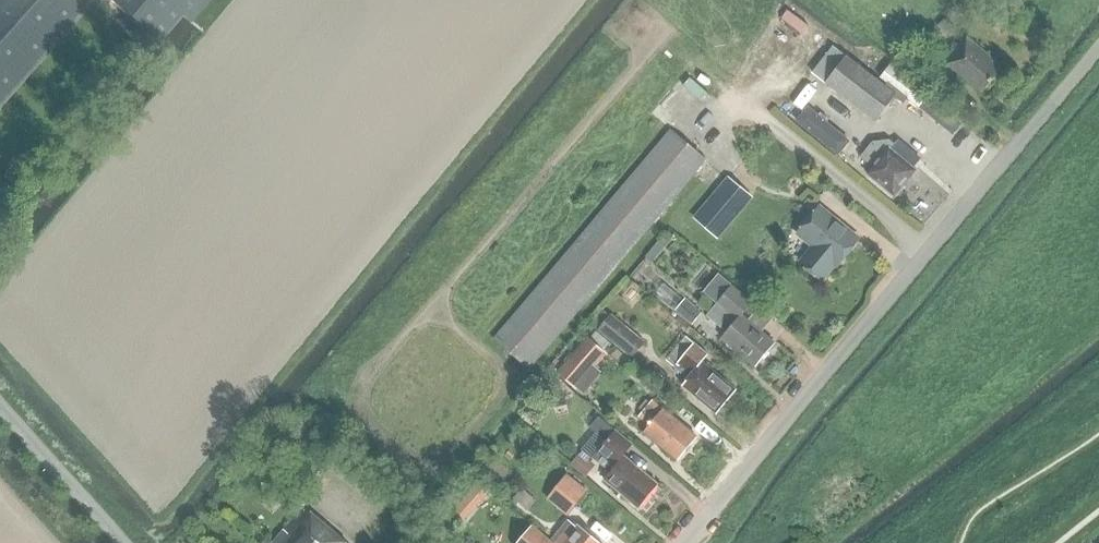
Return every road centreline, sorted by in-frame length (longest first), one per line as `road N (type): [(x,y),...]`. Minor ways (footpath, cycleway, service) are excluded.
road 1 (unclassified): [(685,542),(1098,45)]
road 2 (unclassified): [(122,542),(0,405)]

